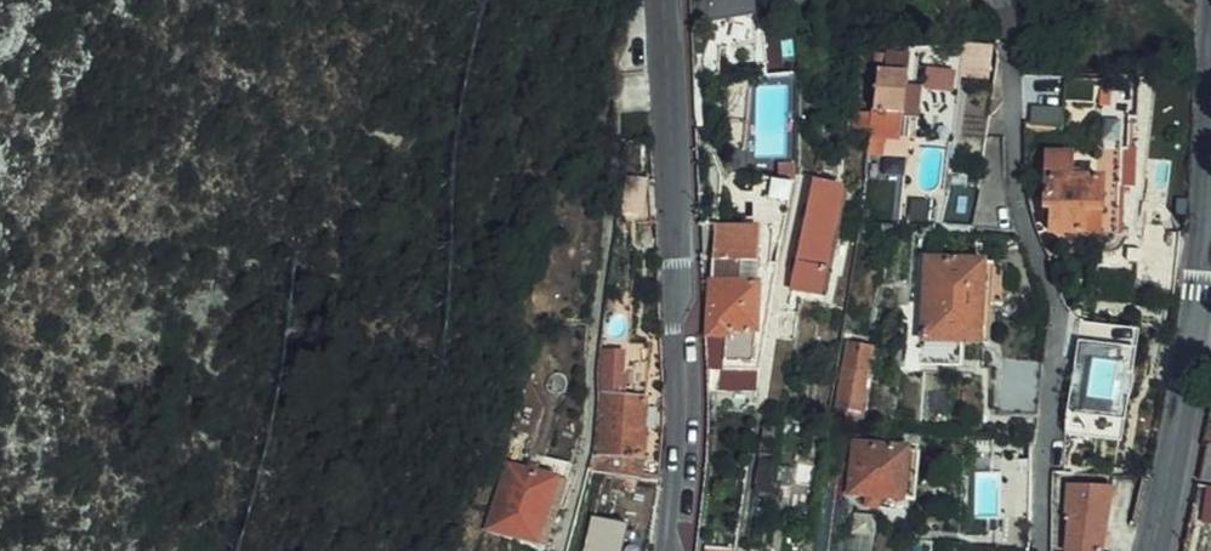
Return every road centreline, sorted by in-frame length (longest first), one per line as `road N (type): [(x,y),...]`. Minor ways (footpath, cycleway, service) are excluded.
road 1 (tertiary): [(665,0),(682,355),(669,550)]
road 2 (secondary): [(1210,185),(1194,368),(1156,550)]

